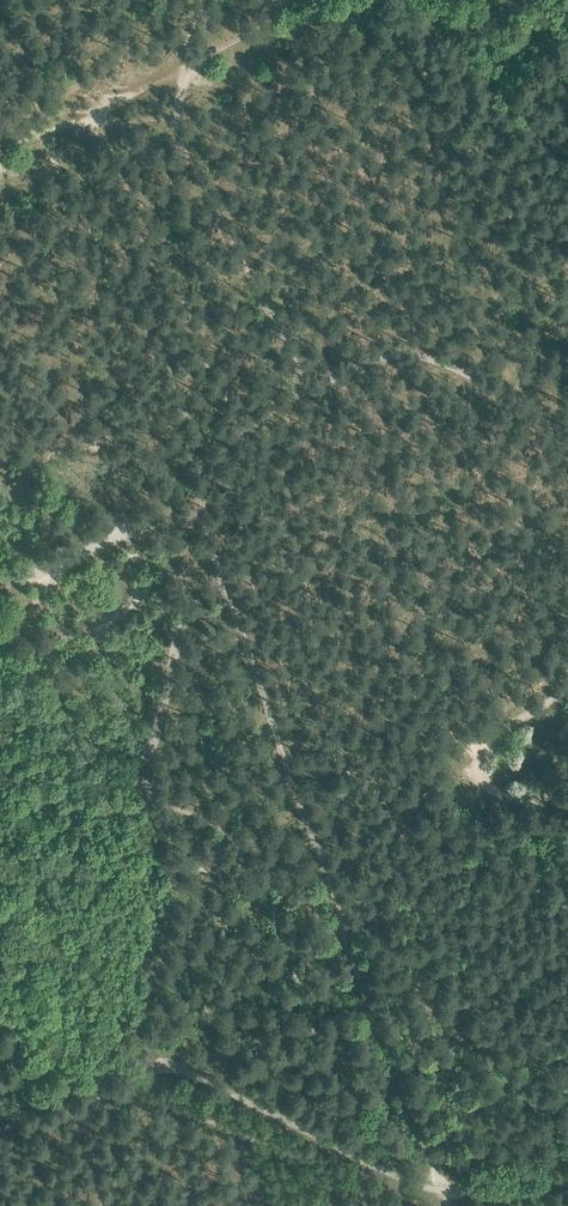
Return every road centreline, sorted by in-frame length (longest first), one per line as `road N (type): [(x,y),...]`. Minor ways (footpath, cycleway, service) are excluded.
road 1 (track): [(447,1205),(345,942),(329,840),(205,528),(203,495),(230,429),(269,401),(319,391),(213,208),(183,148),(177,114),(181,81),(280,0)]
road 2 (track): [(0,818),(112,804),(208,820),(260,851),(345,942)]
road 3 (track): [(204,513),(0,587)]

